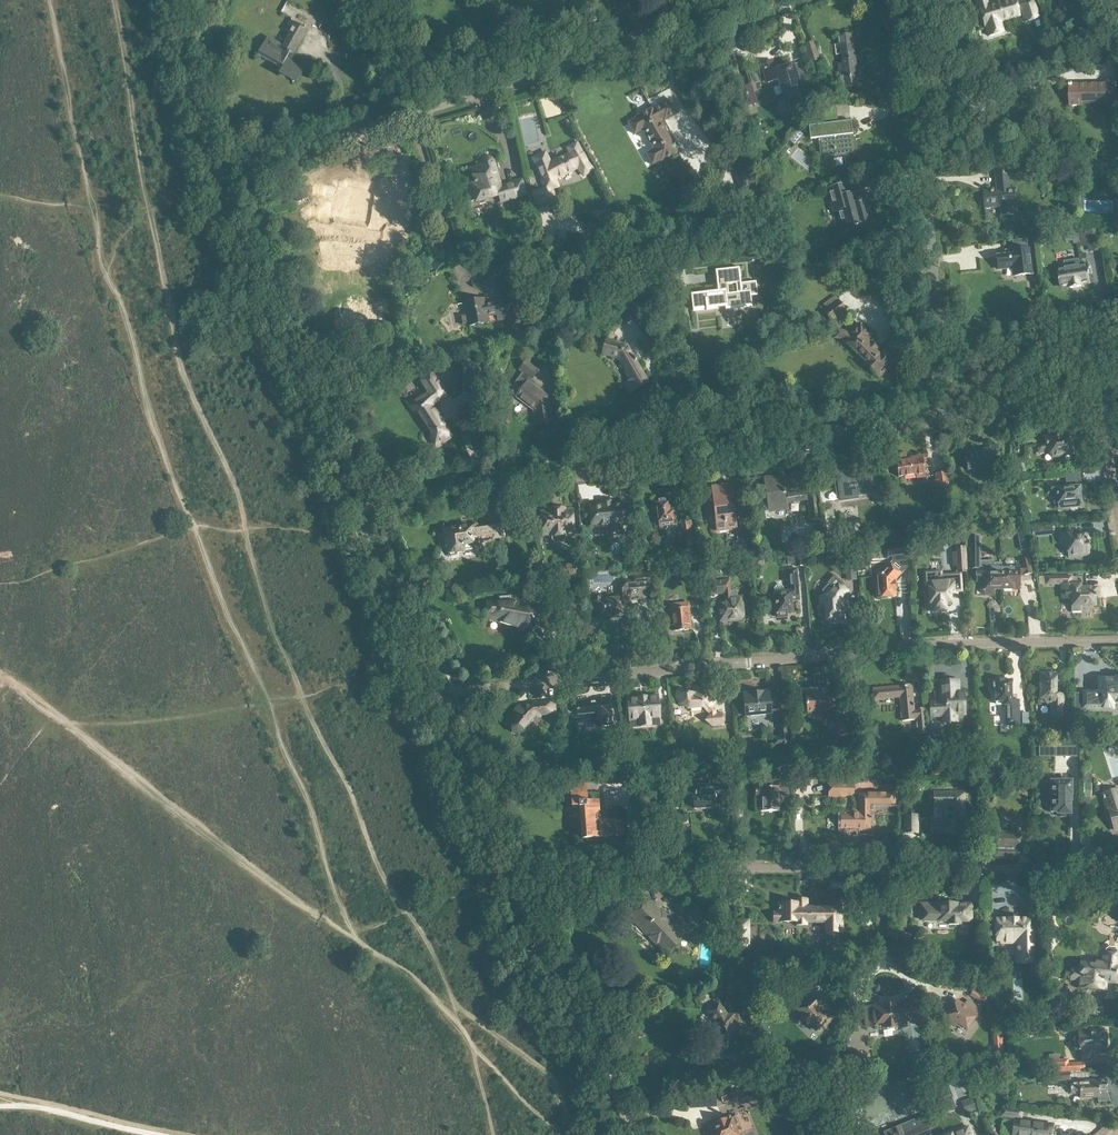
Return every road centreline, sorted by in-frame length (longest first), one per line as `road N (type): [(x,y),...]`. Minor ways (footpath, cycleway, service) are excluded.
road 1 (track): [(632,1134),(576,1034),(439,689),(355,513),(214,176),(182,68),(172,0)]
road 2 (residential): [(439,689),(1117,639)]
road 3 (residential): [(511,883),(711,868),(1117,866)]
road 4 (residential): [(214,176),(788,0)]
road 5 (residential): [(355,513),(437,491),(927,418)]
road 6 (track): [(323,914),(0,672)]
road 7 (residential): [(933,313),(907,0)]
road 8 (residential): [(1117,325),(968,345)]
road 9 (residential): [(927,418),(1071,397)]

